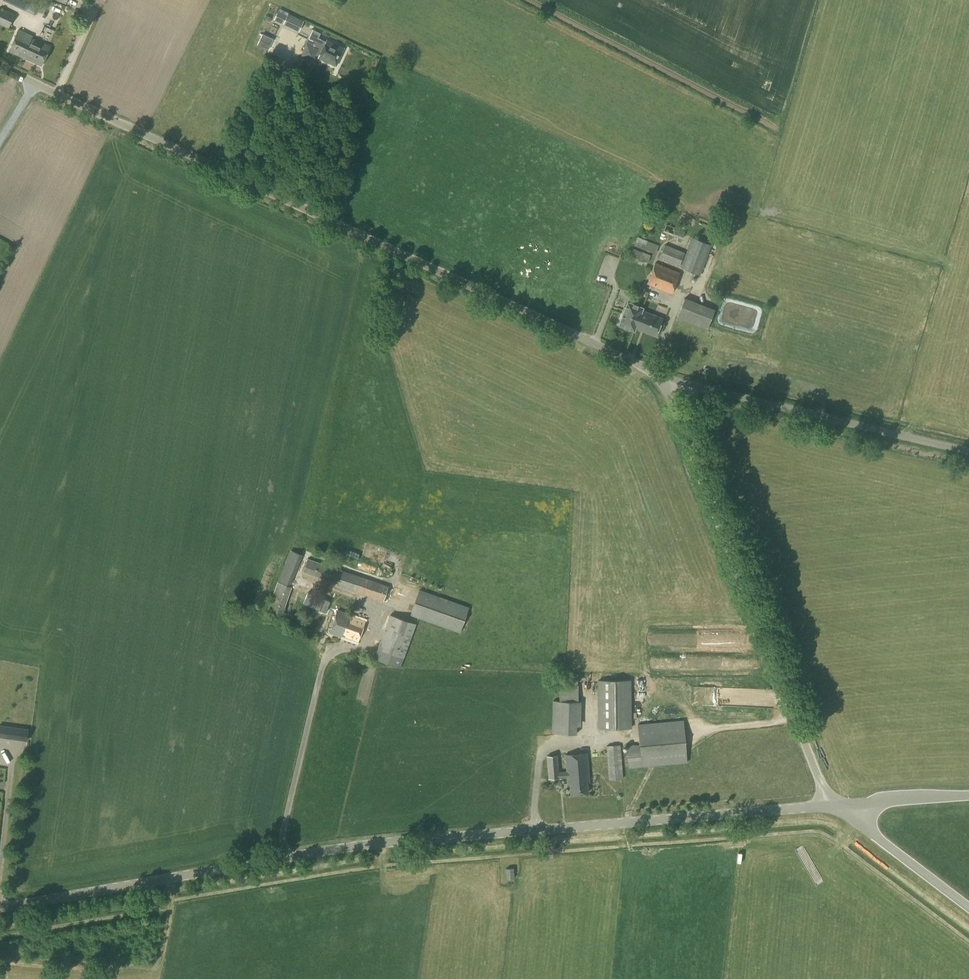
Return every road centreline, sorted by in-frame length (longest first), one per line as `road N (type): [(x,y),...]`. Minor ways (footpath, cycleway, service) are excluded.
road 1 (tertiary): [(0,909),(382,842),(830,806)]
road 2 (unclassified): [(672,381),(0,64)]
road 3 (unclassified): [(830,806),(669,396),(672,381)]
road 4 (unclassified): [(968,450),(672,381)]
road 5 (unclassified): [(968,909),(868,829),(865,805)]

